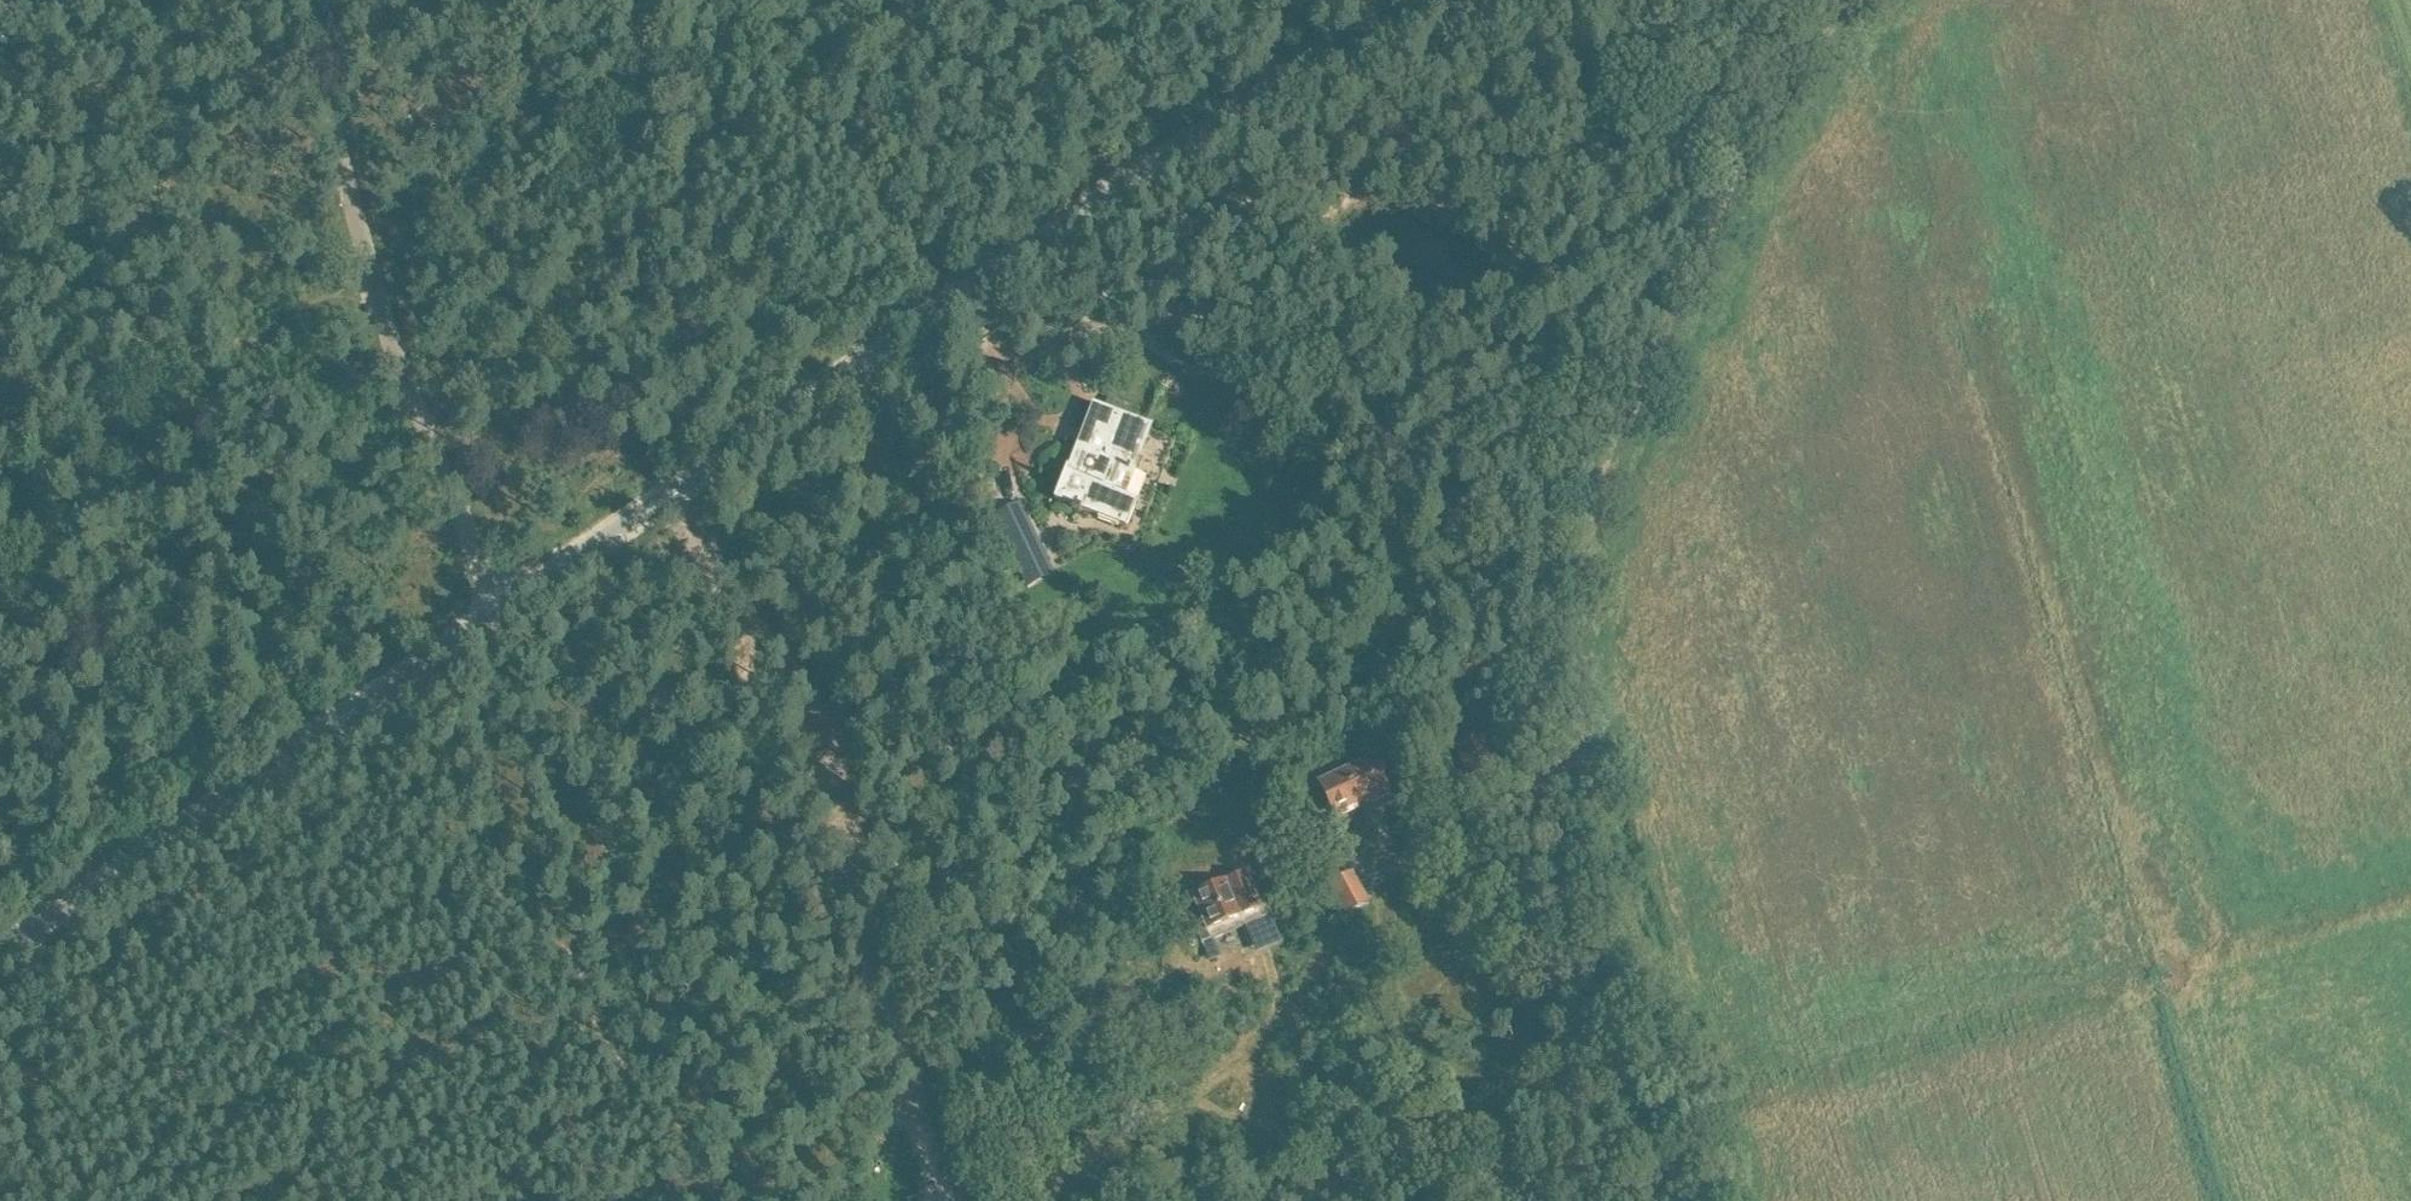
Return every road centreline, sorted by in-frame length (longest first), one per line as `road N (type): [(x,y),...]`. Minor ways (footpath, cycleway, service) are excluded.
road 1 (unclassified): [(0,954),(1120,187),(1294,86),(1503,0)]
road 2 (track): [(1700,1200),(1582,795),(1599,509),(1691,280),(1895,0)]
road 3 (track): [(345,171),(356,133),(393,79),(448,46),(465,0)]

